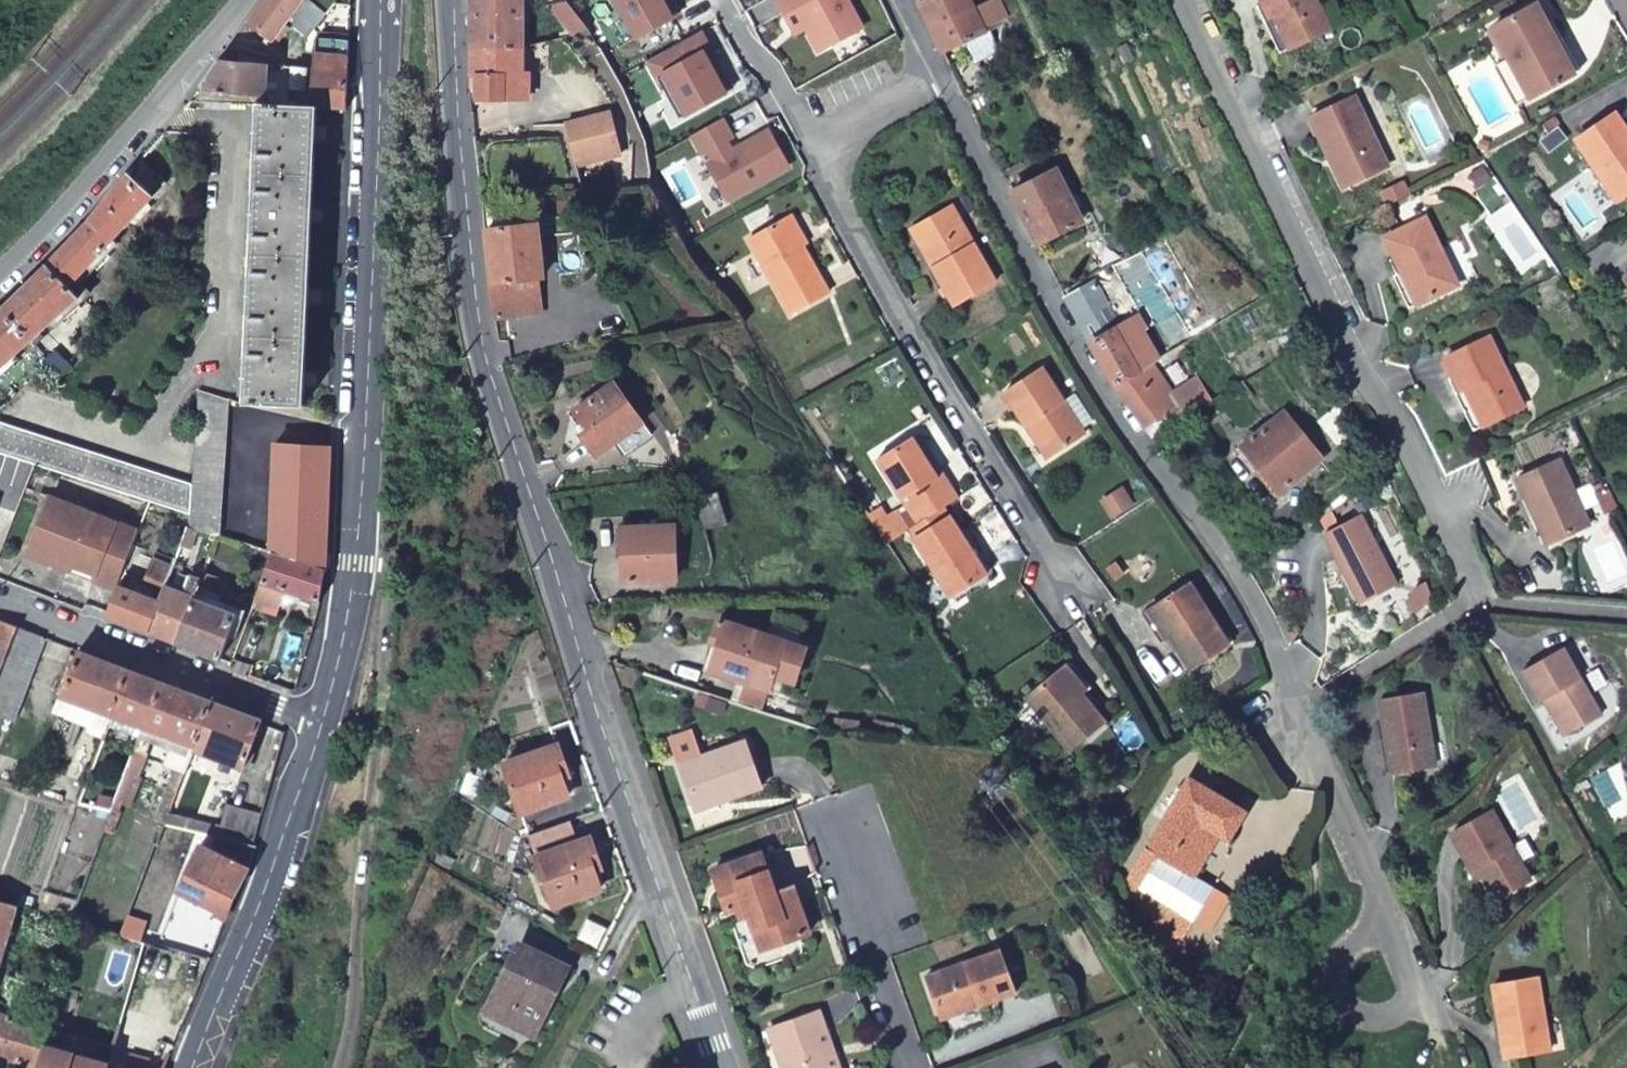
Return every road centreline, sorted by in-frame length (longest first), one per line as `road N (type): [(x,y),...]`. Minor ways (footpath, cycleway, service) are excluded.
road 1 (residential): [(454,0),(458,241),(473,340),(721,1067)]
road 2 (residential): [(940,78),(1046,293),(1132,437),(1260,619),(1385,913)]
road 3 (residential): [(378,0),(382,73),(361,545),(320,725)]
road 4 (residential): [(1181,0),(1332,319),(1467,563),(1472,600)]
road 5 (residential): [(940,78),(857,122),(841,136),(828,174),(914,341),(1062,583)]
road 6 (residential): [(320,725),(192,1067)]
road 7 (unclassified): [(0,268),(234,0)]
road 8 (residential): [(320,725),(0,600)]
road 9 (residential): [(845,833),(858,919),(906,1067)]
road 10 (residential): [(1385,913),(1345,959),(1342,999),(1368,1020),(1387,1021),(1403,1016),(1420,995)]

